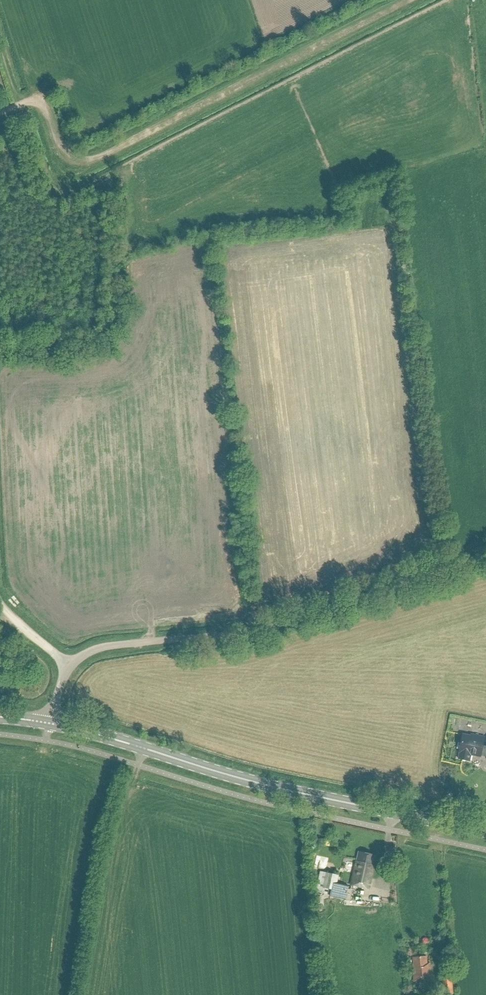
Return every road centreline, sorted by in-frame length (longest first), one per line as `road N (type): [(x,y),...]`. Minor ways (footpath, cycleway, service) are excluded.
road 1 (unclassified): [(49,724),(66,672),(94,650),(279,625),(485,554)]
road 2 (track): [(23,104),(43,106),(62,154),(90,161),(410,0)]
road 3 (secondary): [(485,832),(263,784),(49,724)]

